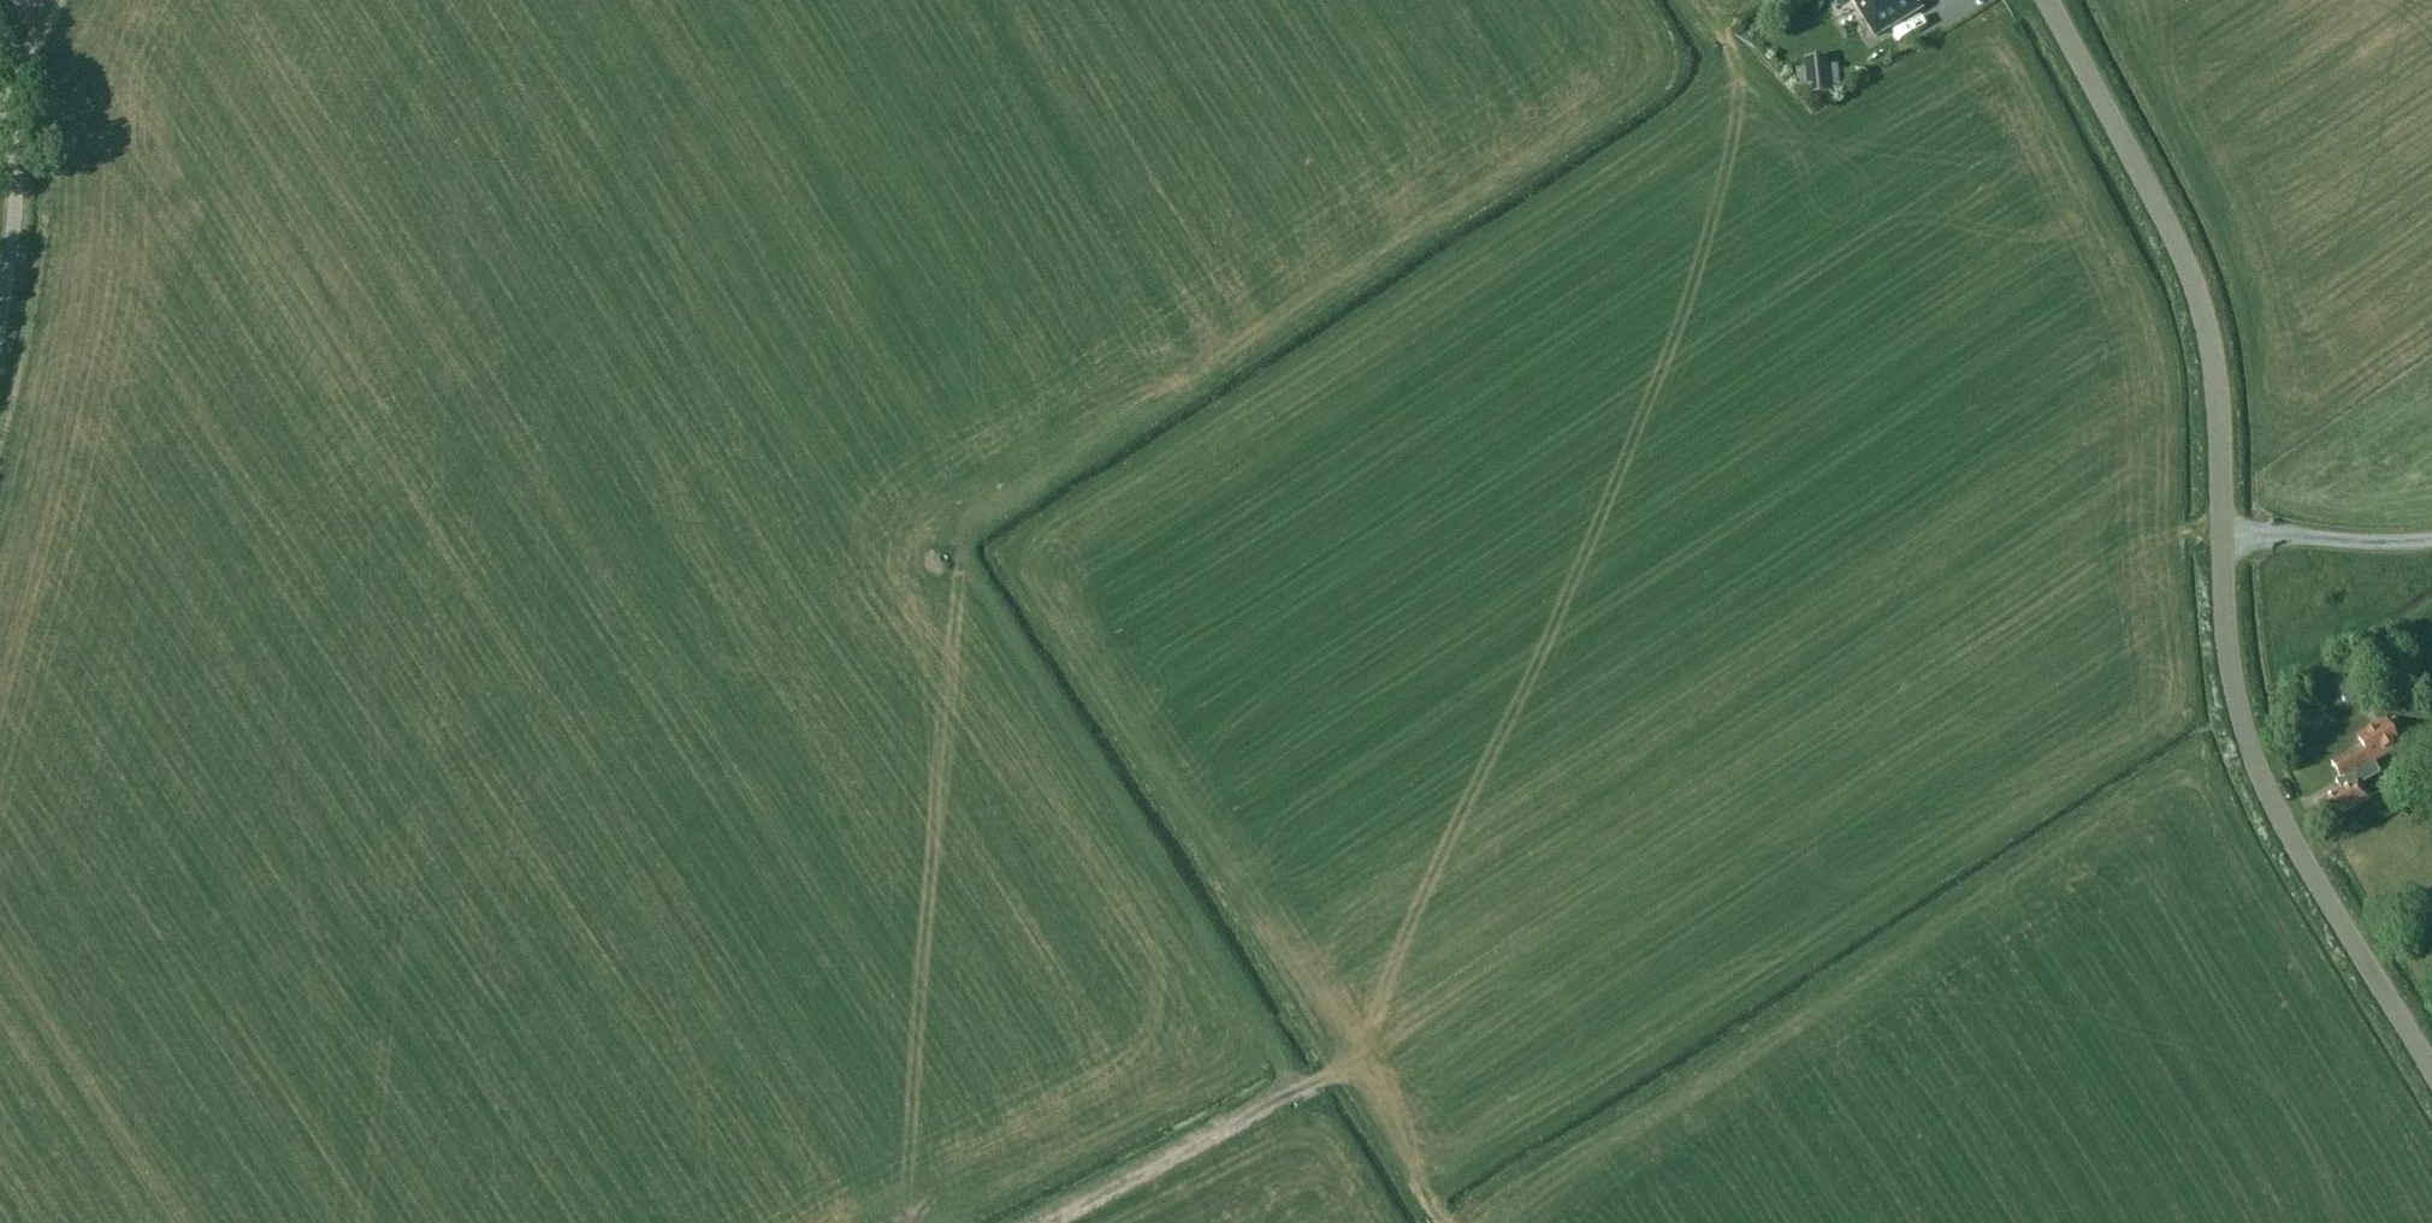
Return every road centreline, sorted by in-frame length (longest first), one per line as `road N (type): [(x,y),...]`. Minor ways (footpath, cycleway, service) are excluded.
road 1 (unclassified): [(2431,1071),(2250,752),(2230,681),(2213,342),(2187,262),(2047,0)]

